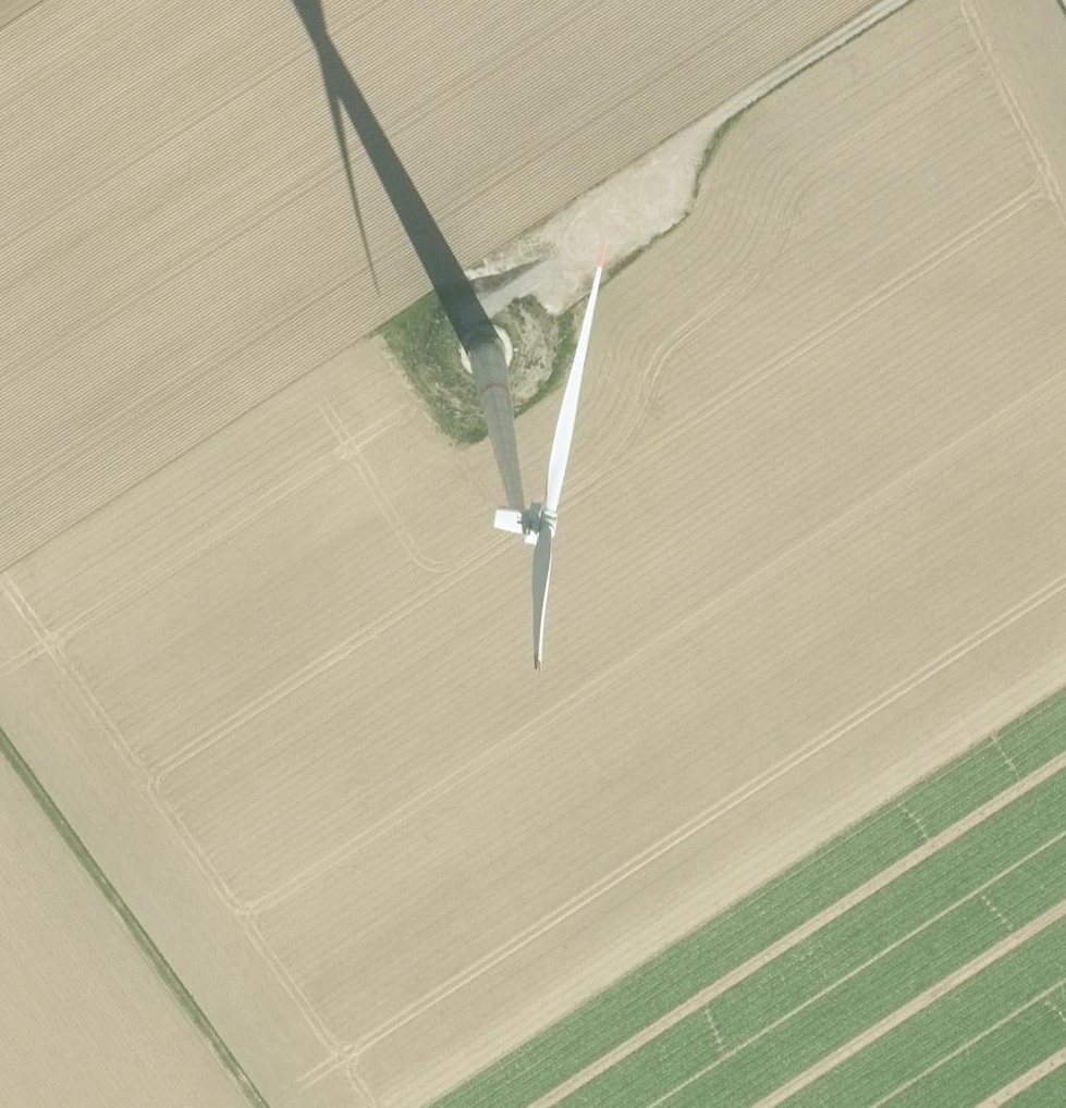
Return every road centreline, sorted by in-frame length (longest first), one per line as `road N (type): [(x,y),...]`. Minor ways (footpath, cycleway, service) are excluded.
road 1 (track): [(903,0),(490,259)]
road 2 (track): [(255,1107),(0,749)]

